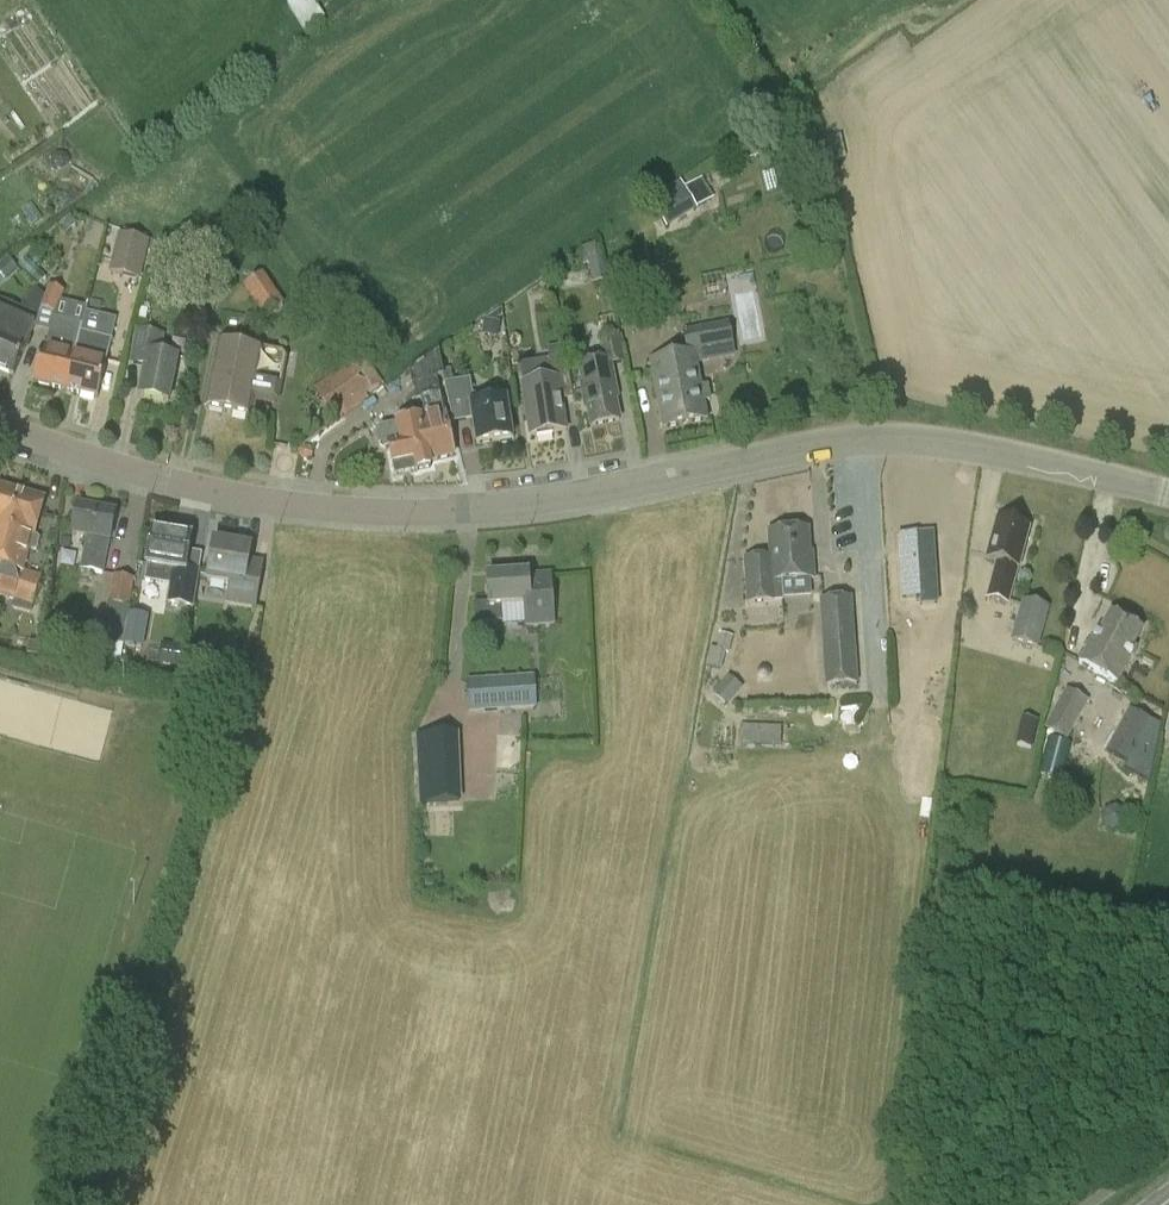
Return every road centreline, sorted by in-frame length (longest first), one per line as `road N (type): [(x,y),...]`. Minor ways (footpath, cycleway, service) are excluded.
road 1 (tertiary): [(0,425),(255,500),(347,509),(509,505),(871,437),(995,453),(1168,495)]

